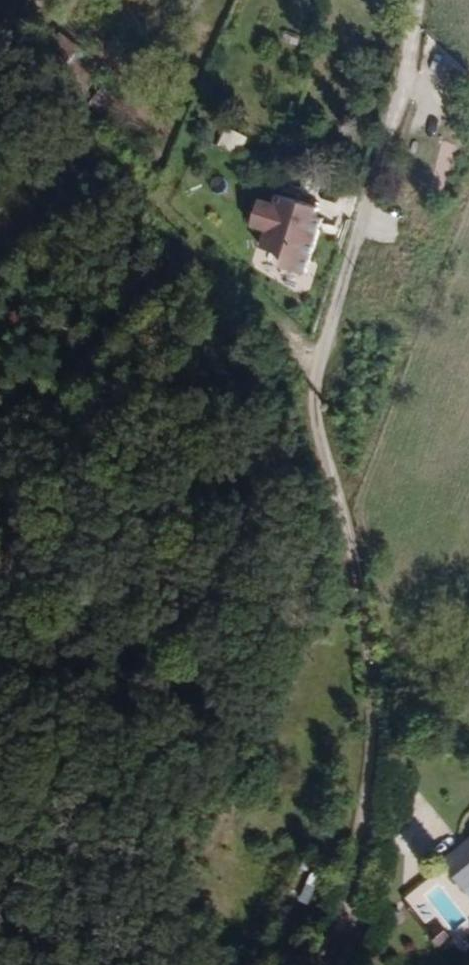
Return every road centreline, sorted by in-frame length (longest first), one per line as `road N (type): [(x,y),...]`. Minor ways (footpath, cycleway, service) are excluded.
road 1 (track): [(407,82),(314,370),(376,701),(358,846),(317,964)]

